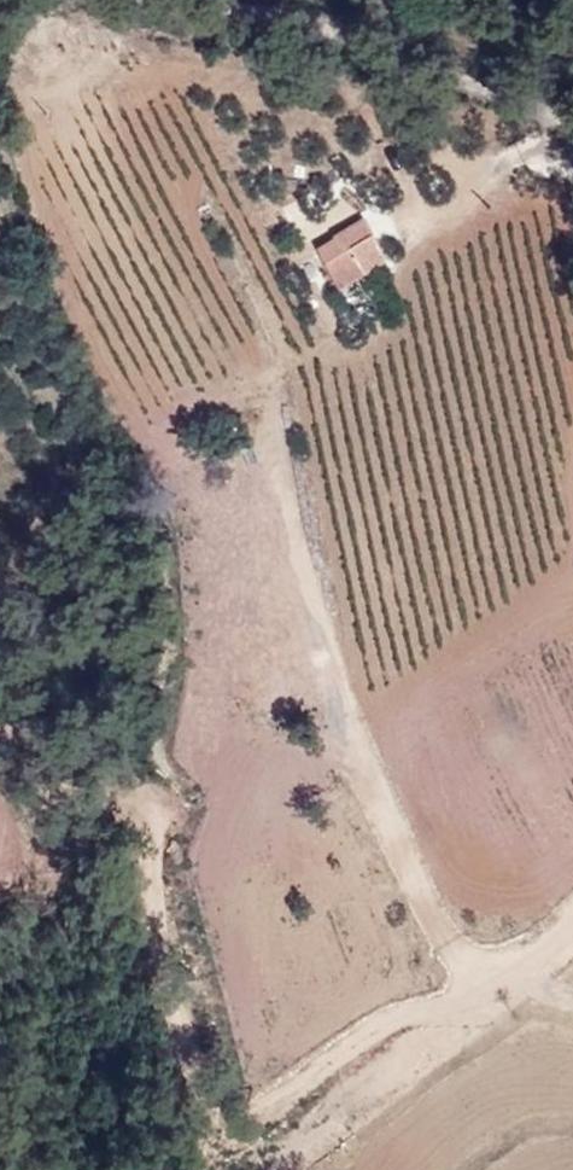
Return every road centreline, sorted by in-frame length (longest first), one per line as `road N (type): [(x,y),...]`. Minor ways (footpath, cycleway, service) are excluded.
road 1 (track): [(446,997),(205,803),(80,739),(0,715)]
road 2 (track): [(130,0),(162,12),(220,10),(360,33),(553,118),(572,134)]
road 3 (track): [(259,1169),(446,997),(561,953),(572,939)]

